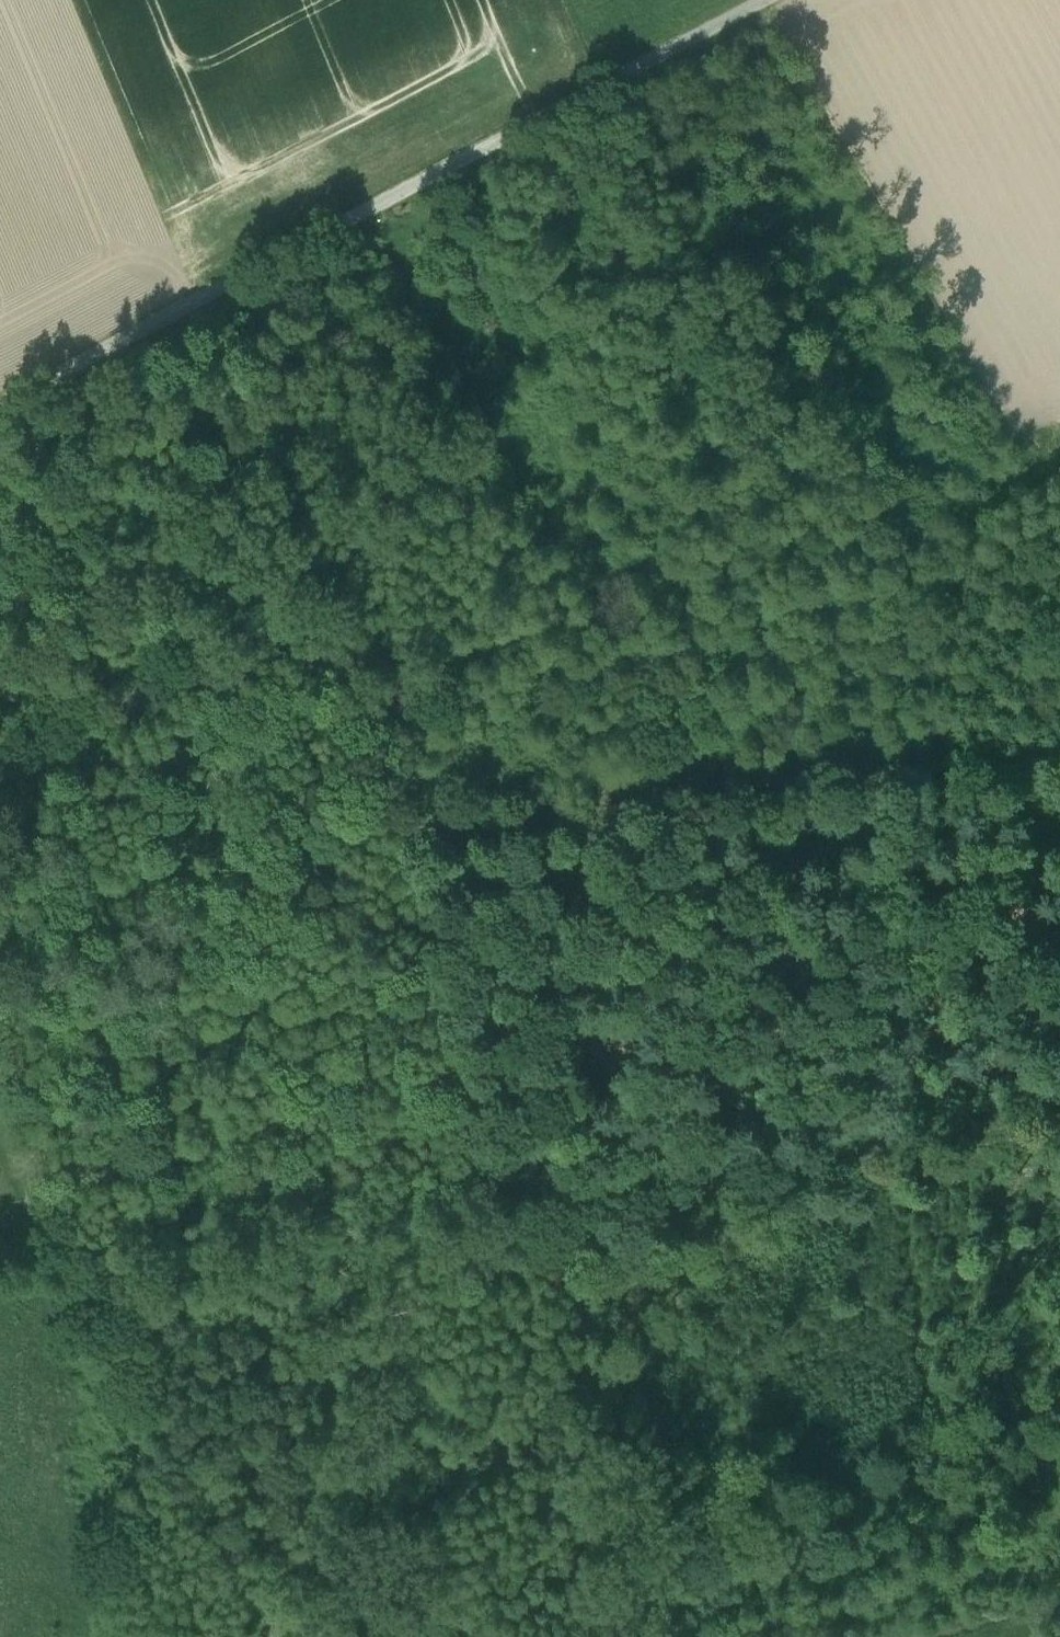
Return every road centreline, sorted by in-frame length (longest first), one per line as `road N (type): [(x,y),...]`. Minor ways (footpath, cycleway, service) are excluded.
road 1 (unclassified): [(0,411),(761,0)]
road 2 (track): [(1059,1116),(599,1199)]

